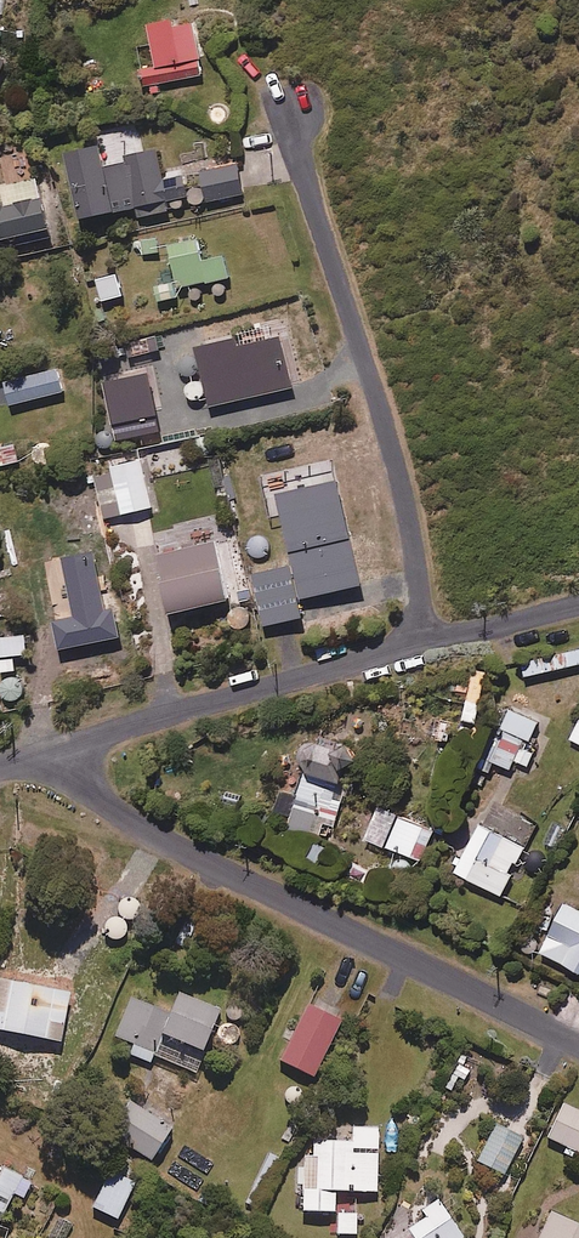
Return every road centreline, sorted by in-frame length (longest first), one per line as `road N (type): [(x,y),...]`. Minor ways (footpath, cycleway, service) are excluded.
road 1 (residential): [(42,757),(155,837),(578,1045)]
road 2 (residential): [(296,116),(307,184),(410,519),(419,648)]
road 3 (residential): [(42,757),(419,648)]
road 4 (residential): [(419,648),(578,603)]

